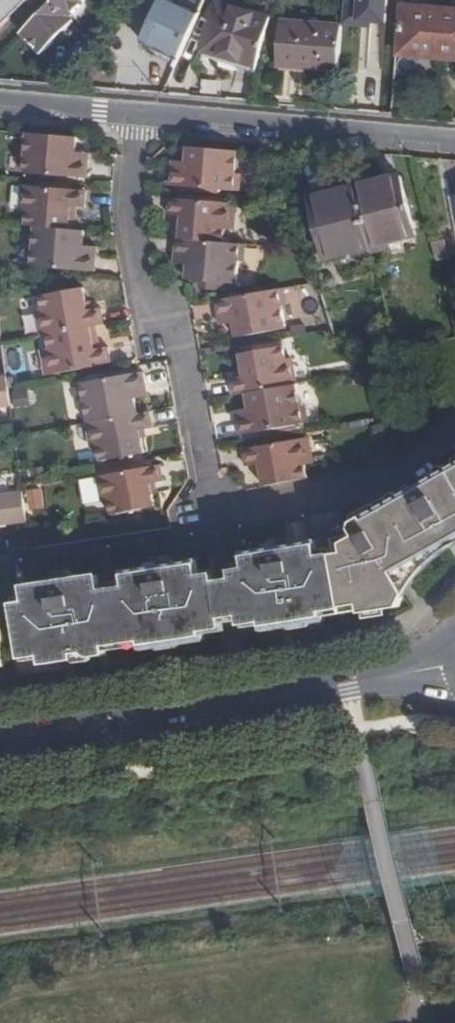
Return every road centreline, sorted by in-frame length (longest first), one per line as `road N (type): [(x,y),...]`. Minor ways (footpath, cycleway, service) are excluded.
road 1 (residential): [(454,441),(356,492),(228,513),(209,507),(179,358),(146,300),(132,234),(137,114)]
road 2 (tertiary): [(0,734),(350,687),(448,660)]
road 3 (residential): [(137,114),(454,141)]
road 4 (residential): [(0,100),(137,114)]

